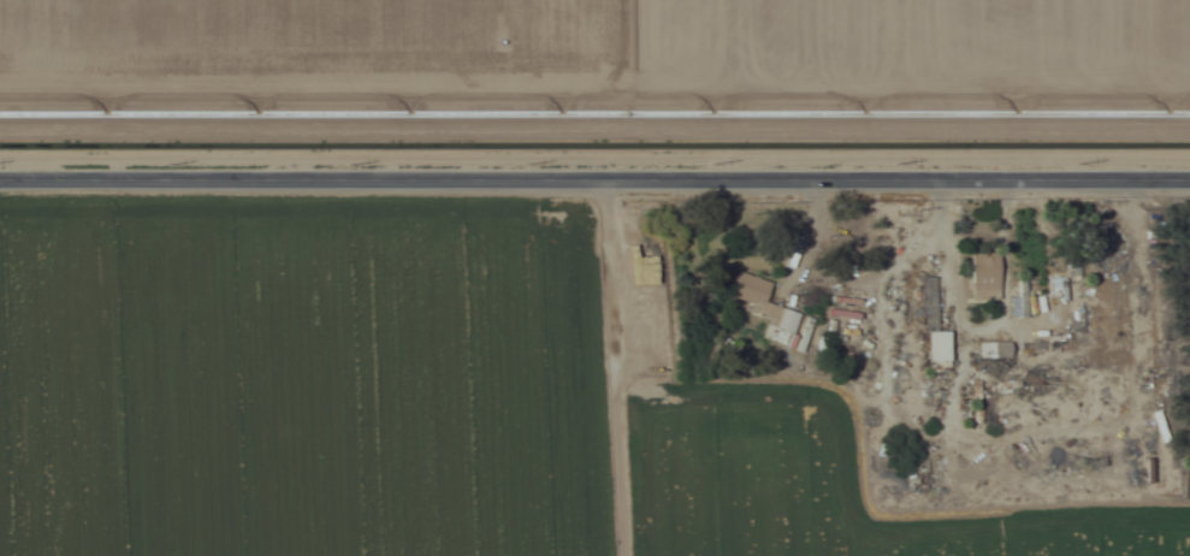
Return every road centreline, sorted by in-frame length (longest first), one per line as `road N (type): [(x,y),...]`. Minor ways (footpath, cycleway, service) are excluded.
road 1 (tertiary): [(0,175),(1189,177)]

